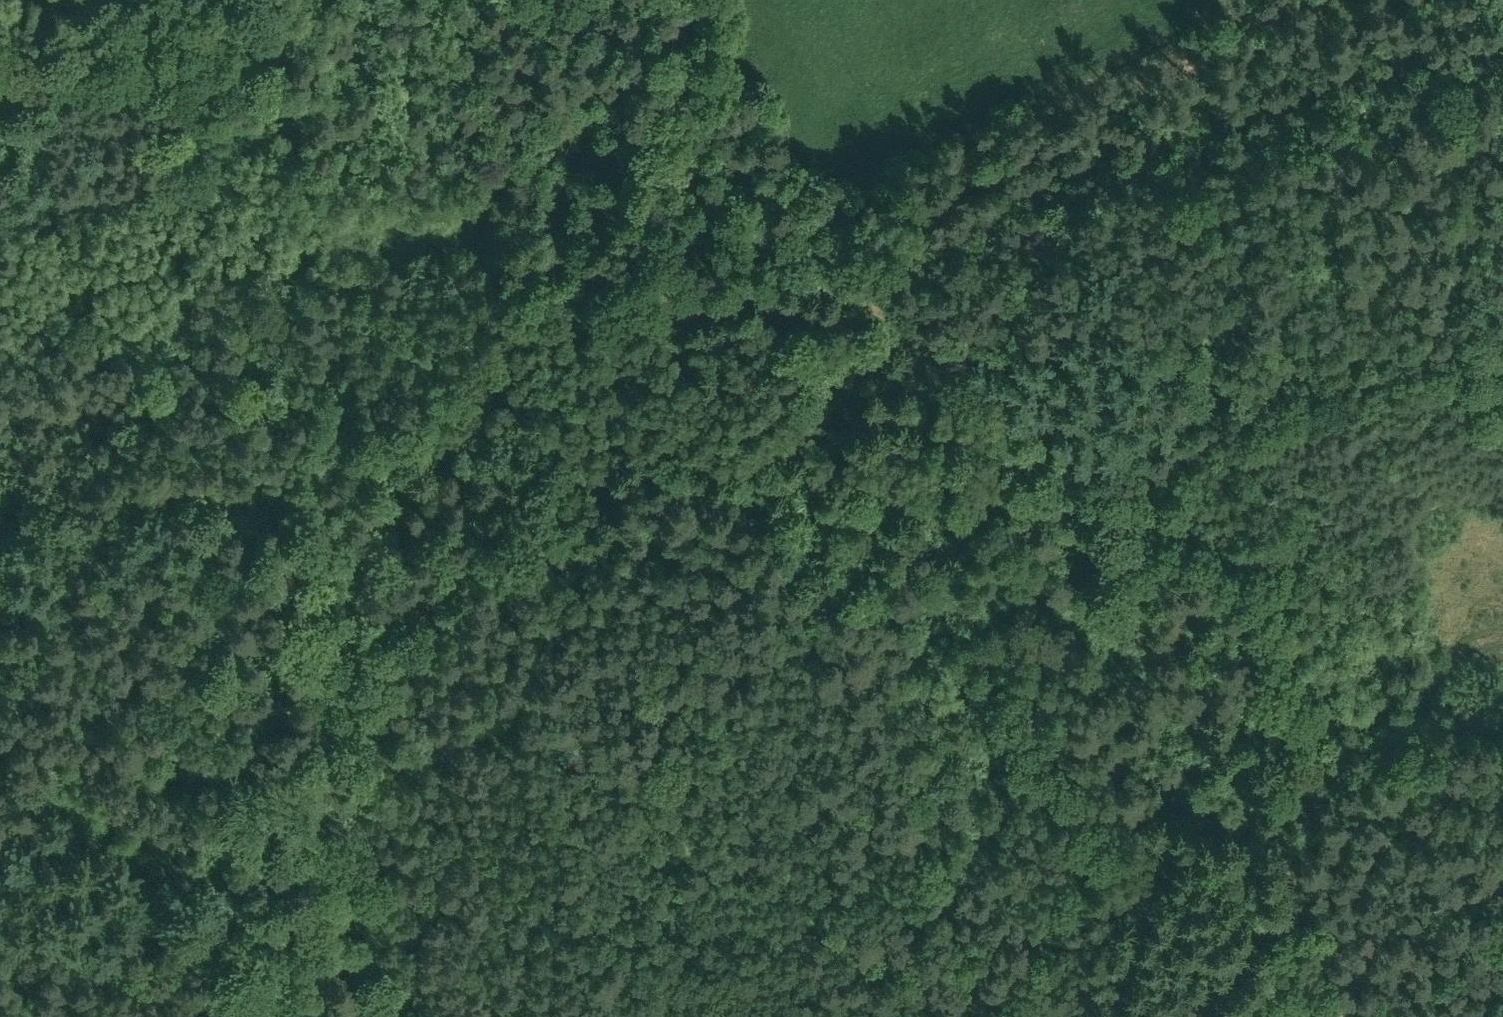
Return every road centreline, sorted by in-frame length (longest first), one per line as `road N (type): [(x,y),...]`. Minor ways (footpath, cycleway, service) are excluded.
road 1 (track): [(696,274),(848,316),(1129,525),(1265,661),(1309,962),(1339,1016)]

